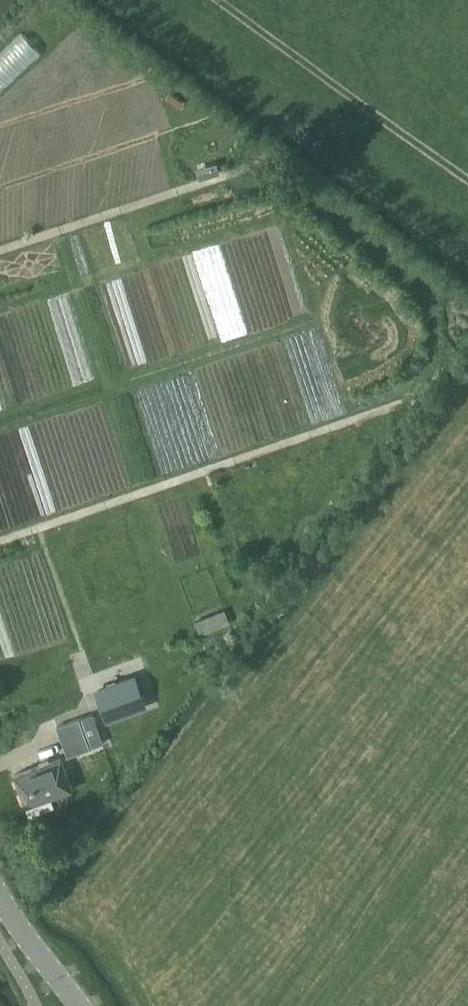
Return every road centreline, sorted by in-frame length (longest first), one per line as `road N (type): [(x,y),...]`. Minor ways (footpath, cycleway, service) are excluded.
road 1 (track): [(0,542),(385,410)]
road 2 (track): [(467,178),(223,0)]
road 3 (track): [(0,250),(263,171)]
road 4 (track): [(39,528),(84,678)]
road 5 (tertiary): [(79,1005),(0,896)]

